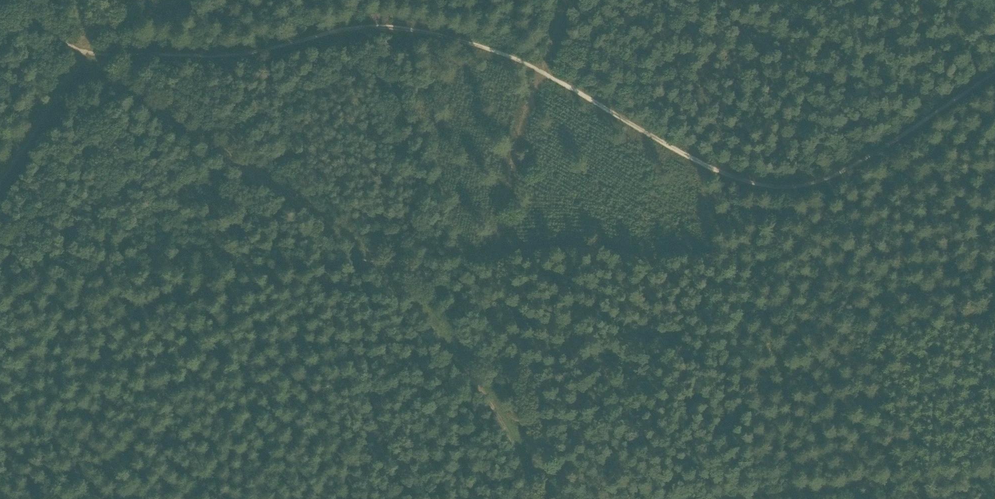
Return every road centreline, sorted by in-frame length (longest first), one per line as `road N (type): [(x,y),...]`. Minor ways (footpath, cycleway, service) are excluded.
road 1 (track): [(994,71),(824,178),(767,186),(727,174),(495,51),(368,28),(238,55),(85,56),(5,0)]
road 2 (track): [(534,498),(519,448),(374,261),(85,56)]
road 3 (track): [(0,285),(374,261)]
road 4 (track): [(690,498),(994,477)]
road 5 (track): [(0,185),(85,56)]

